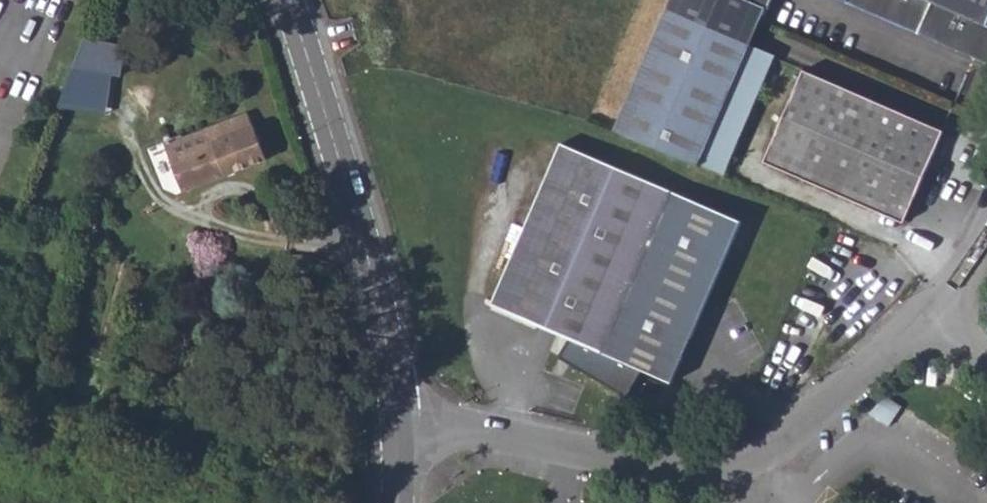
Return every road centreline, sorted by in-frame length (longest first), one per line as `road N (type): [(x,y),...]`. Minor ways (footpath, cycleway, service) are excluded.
road 1 (residential): [(937,313),(832,404),(760,452),(693,468),(400,416)]
road 2 (tertiary): [(287,0),(346,169),(400,416)]

